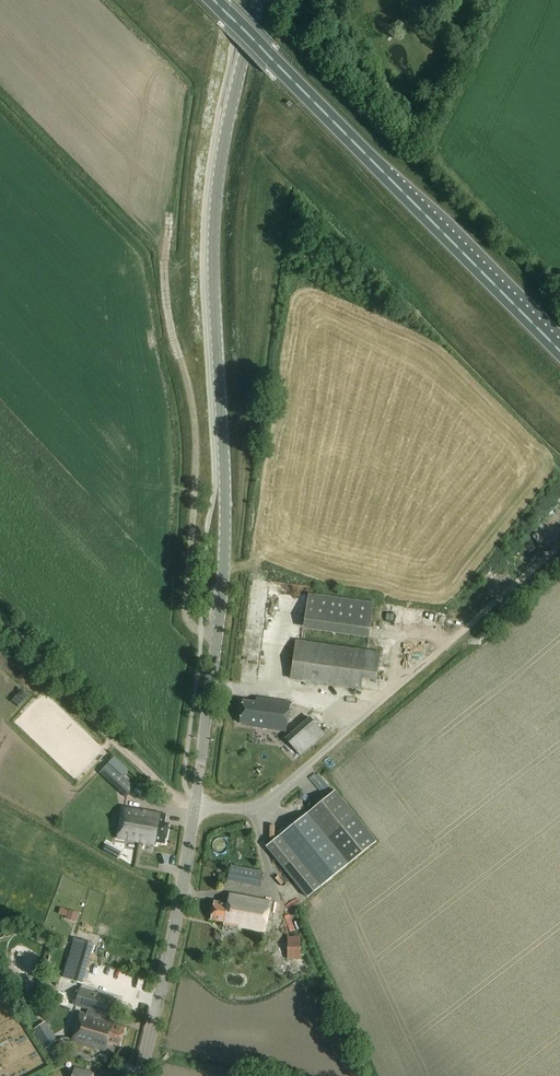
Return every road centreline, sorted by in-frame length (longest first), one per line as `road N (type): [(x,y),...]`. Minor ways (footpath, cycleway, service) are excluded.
road 1 (tertiary): [(194,808),(225,555),(215,193),(258,0)]
road 2 (trunk): [(559,352),(213,0)]
road 3 (unclassified): [(194,808),(247,808),(265,799),(559,545)]
road 4 (track): [(217,639),(187,623),(196,446),(178,346)]
road 5 (track): [(194,808),(170,794),(0,616)]
road 6 (tertiary): [(139,1075),(194,808)]

